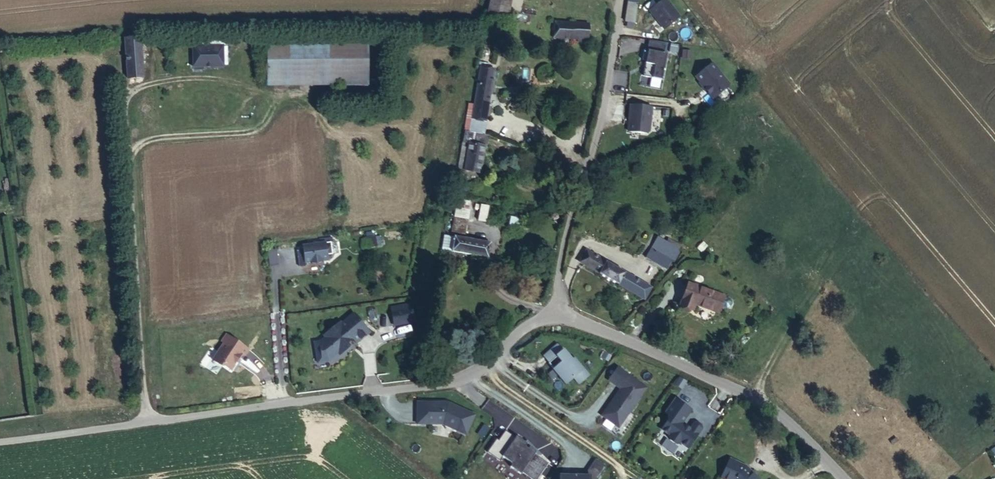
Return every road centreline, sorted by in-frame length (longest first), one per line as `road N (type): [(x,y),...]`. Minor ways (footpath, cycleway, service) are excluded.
road 1 (residential): [(562,318),(534,325),(465,381),(0,442)]
road 2 (residential): [(844,478),(775,411),(562,318)]
road 3 (residential): [(562,318),(565,236),(597,137)]
road 4 (track): [(619,0),(597,137)]

